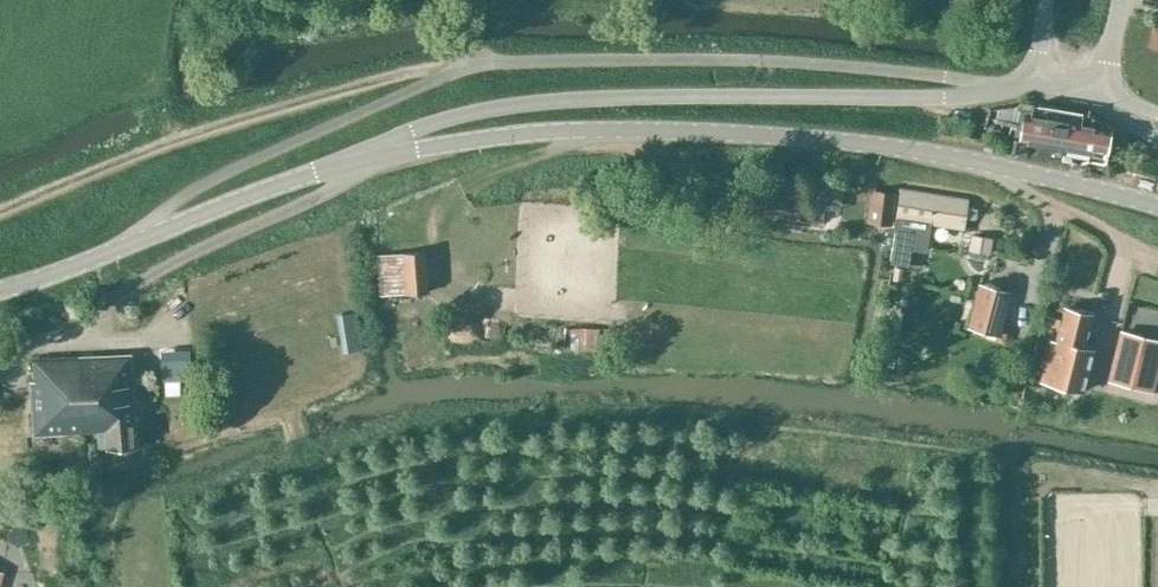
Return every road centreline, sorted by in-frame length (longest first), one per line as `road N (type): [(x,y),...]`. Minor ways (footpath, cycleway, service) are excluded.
road 1 (tertiary): [(1157,203),(874,143),(676,128),(474,140),(381,156)]
road 2 (unclassified): [(1038,89),(1001,86),(942,101),(569,98),(491,108),(433,126),(381,156)]
road 3 (track): [(0,209),(206,130),(329,95),(444,77)]
road 4 (tertiary): [(381,156),(241,197),(0,290)]

